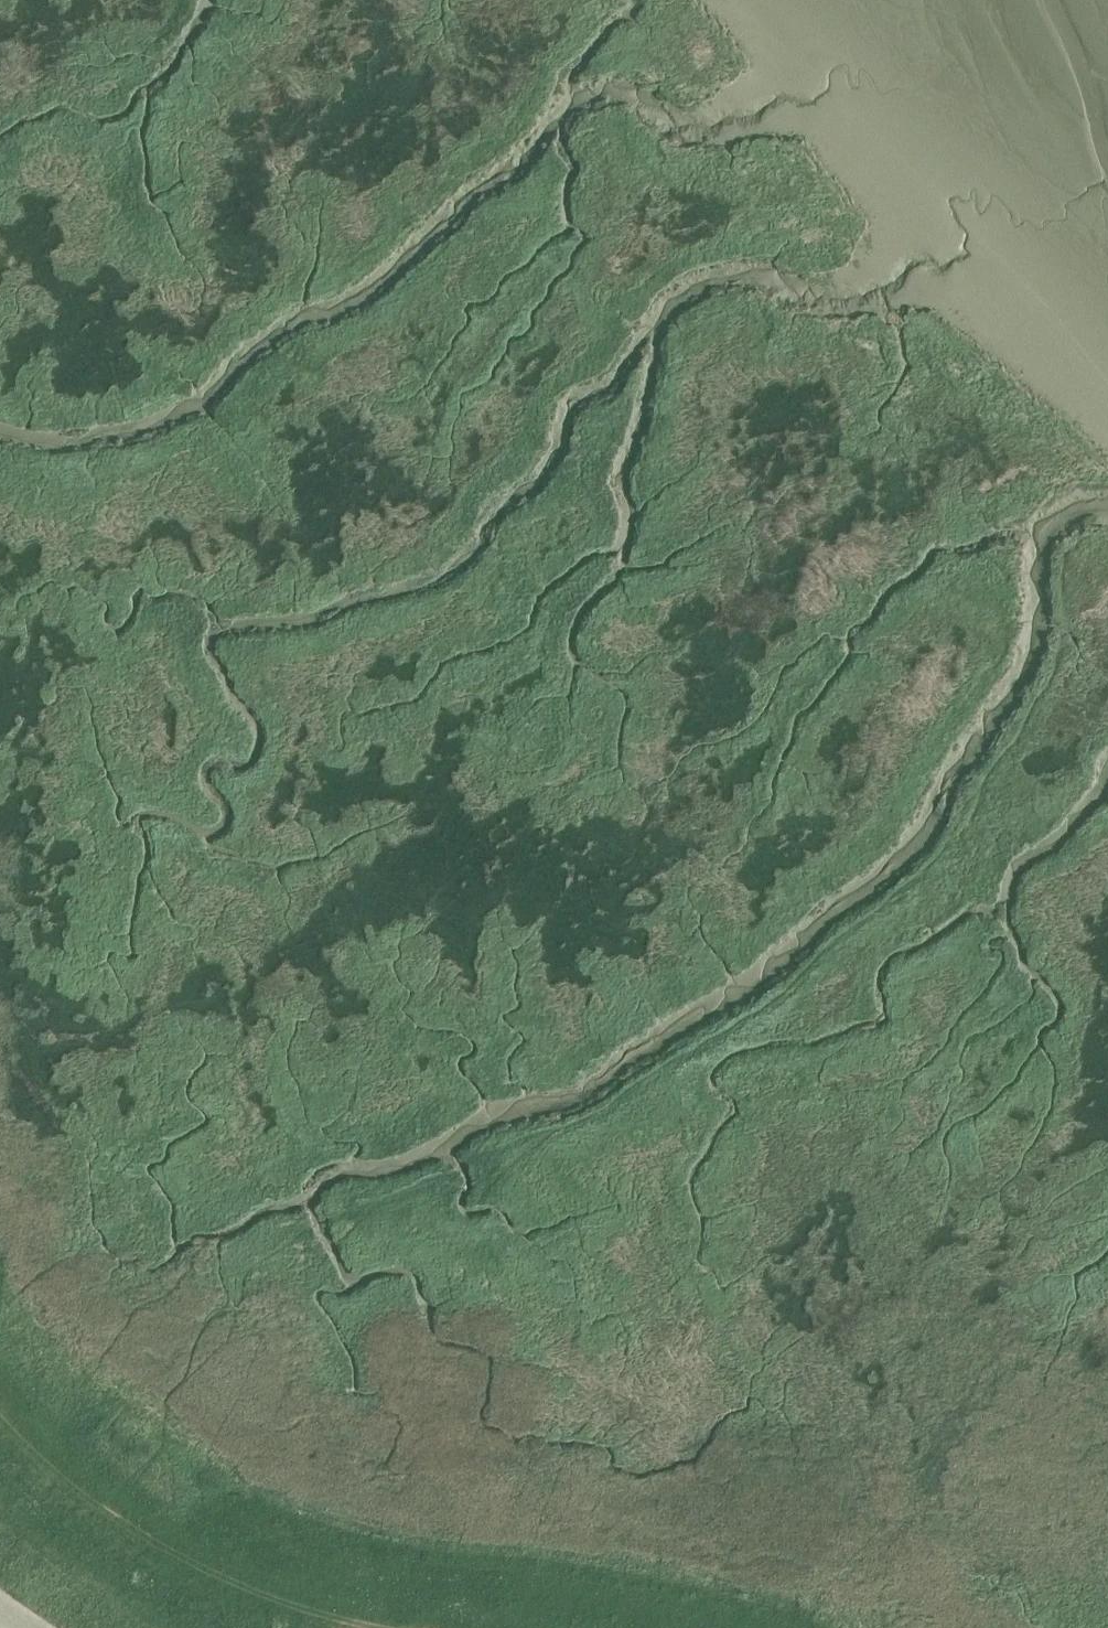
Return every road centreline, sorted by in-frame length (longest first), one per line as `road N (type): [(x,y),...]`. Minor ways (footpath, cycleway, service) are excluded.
road 1 (track): [(278,1627),(88,1552),(0,1448)]

